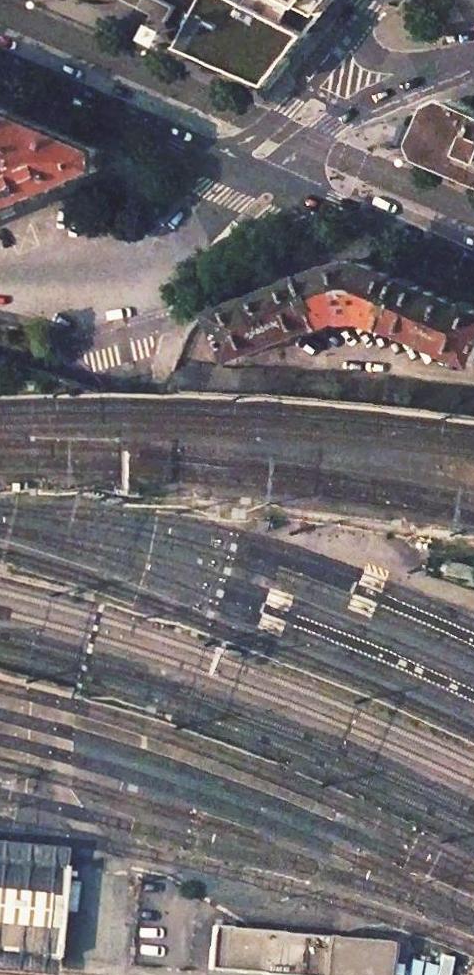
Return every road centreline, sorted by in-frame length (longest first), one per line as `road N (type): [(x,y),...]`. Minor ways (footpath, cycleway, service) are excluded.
road 1 (tertiary): [(253,175),(209,214),(184,257),(137,276),(0,276)]
road 2 (tertiary): [(473,51),(358,106),(253,175)]
road 3 (primary): [(253,175),(473,265)]
road 4 (residential): [(211,156),(263,129),(378,0)]
road 5 (primary): [(0,65),(211,156)]

